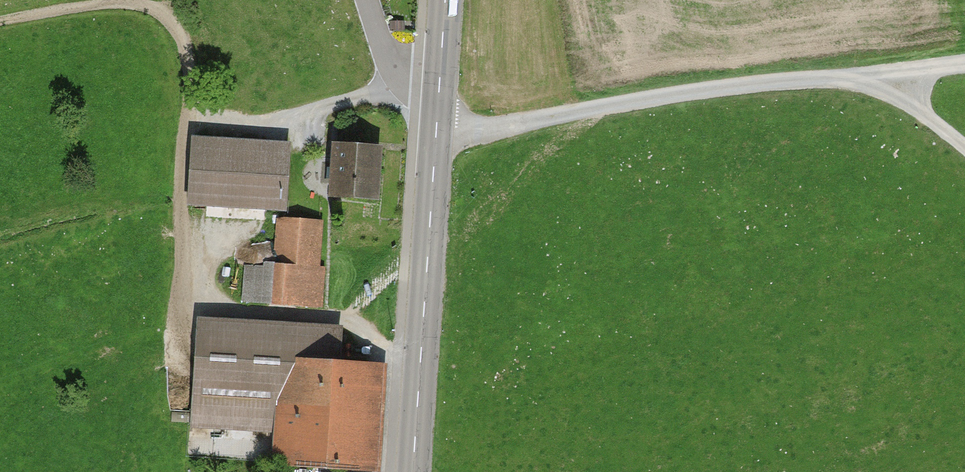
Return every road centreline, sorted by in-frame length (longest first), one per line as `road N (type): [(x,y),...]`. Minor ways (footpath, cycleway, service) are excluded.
road 1 (track): [(437,127),(483,130),(735,86),(964,64)]
road 2 (secondary): [(440,82),(413,471)]
road 3 (track): [(184,117),(187,57),(170,23),(135,4),(0,20)]
road 4 (residential): [(440,82),(399,77),(368,0)]

